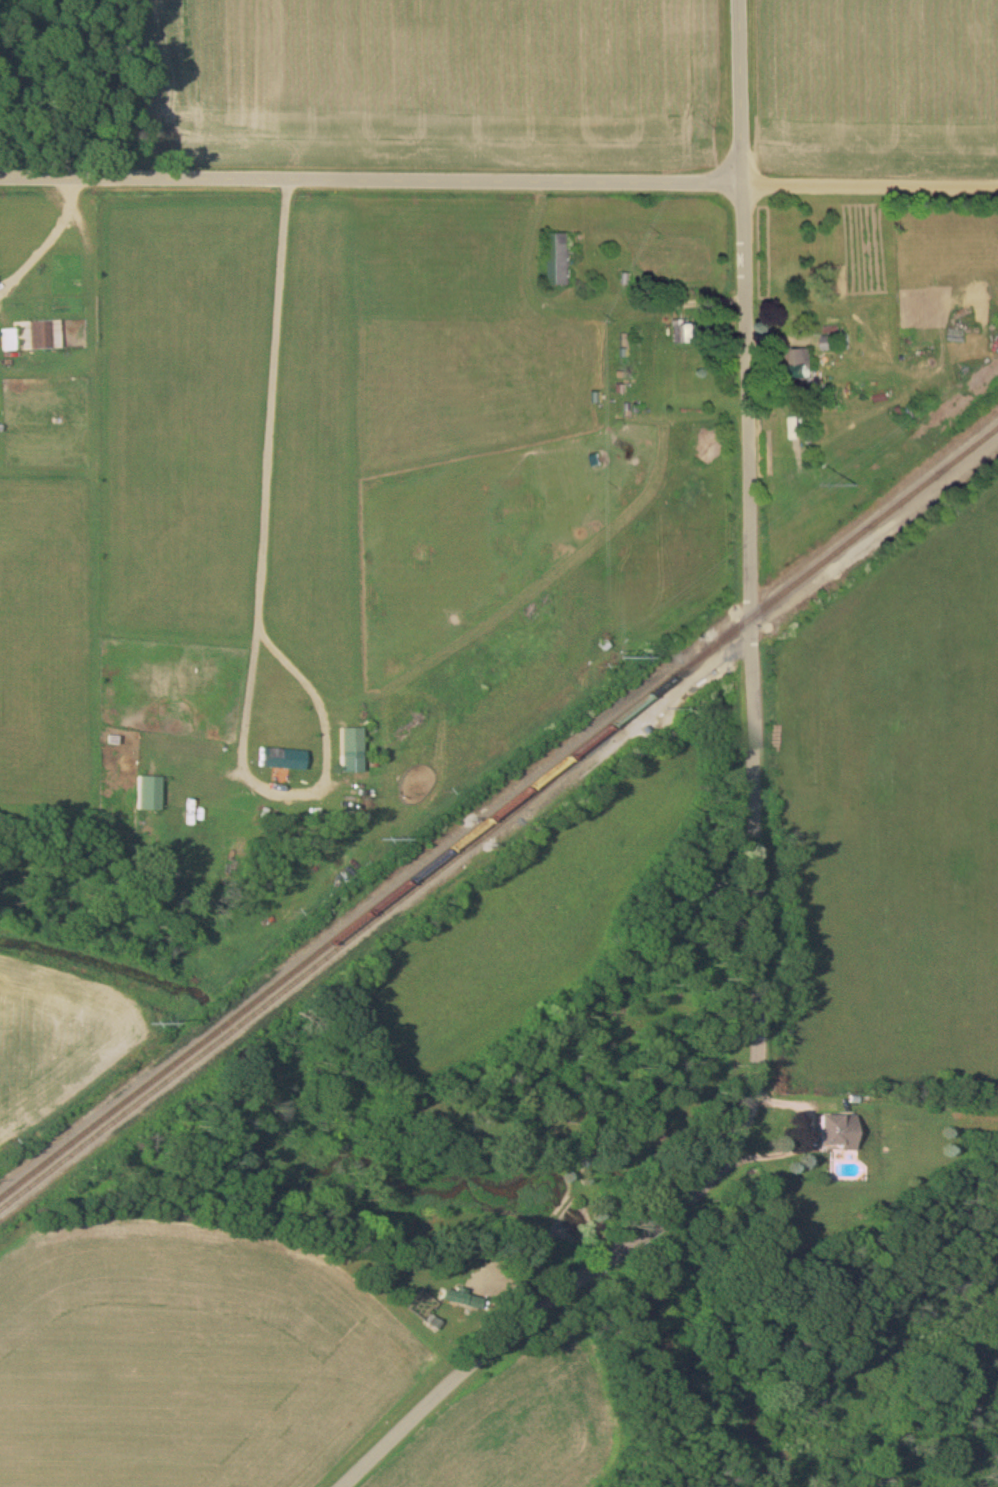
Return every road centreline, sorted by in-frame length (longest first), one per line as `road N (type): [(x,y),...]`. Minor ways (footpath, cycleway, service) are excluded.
road 1 (residential): [(336,1486),(460,1371),(723,1152),(743,1123),(756,1046),(741,179)]
road 2 (tertiary): [(741,179),(0,173)]
road 3 (residential): [(997,181),(741,179)]
road 4 (tertiary): [(741,179),(738,0)]

